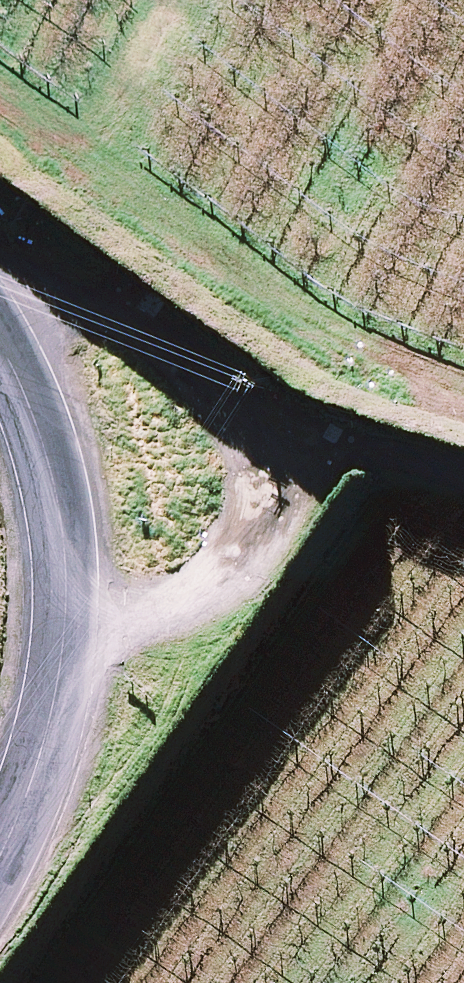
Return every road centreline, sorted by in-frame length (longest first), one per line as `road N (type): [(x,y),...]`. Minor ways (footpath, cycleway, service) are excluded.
road 1 (unclassified): [(0,859),(42,756),(60,669),(67,571),(33,400),(0,339)]
road 2 (track): [(251,469),(211,388),(158,344),(94,303),(36,290),(0,298)]
road 3 (track): [(66,619),(145,610),(196,583),(228,538),(251,469)]
road 4 (track): [(251,469),(342,438),(463,476)]

